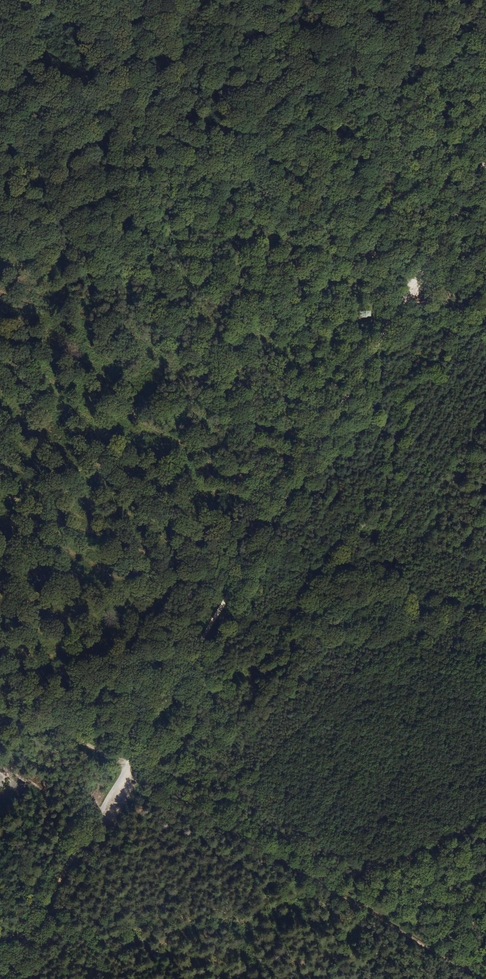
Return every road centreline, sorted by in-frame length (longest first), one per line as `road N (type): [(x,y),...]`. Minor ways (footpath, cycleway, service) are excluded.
road 1 (track): [(485,162),(123,778)]
road 2 (track): [(415,283),(0,22)]
road 3 (track): [(130,765),(480,978)]
road 4 (track): [(33,925),(123,778)]
road 5 (track): [(122,765),(18,703)]

